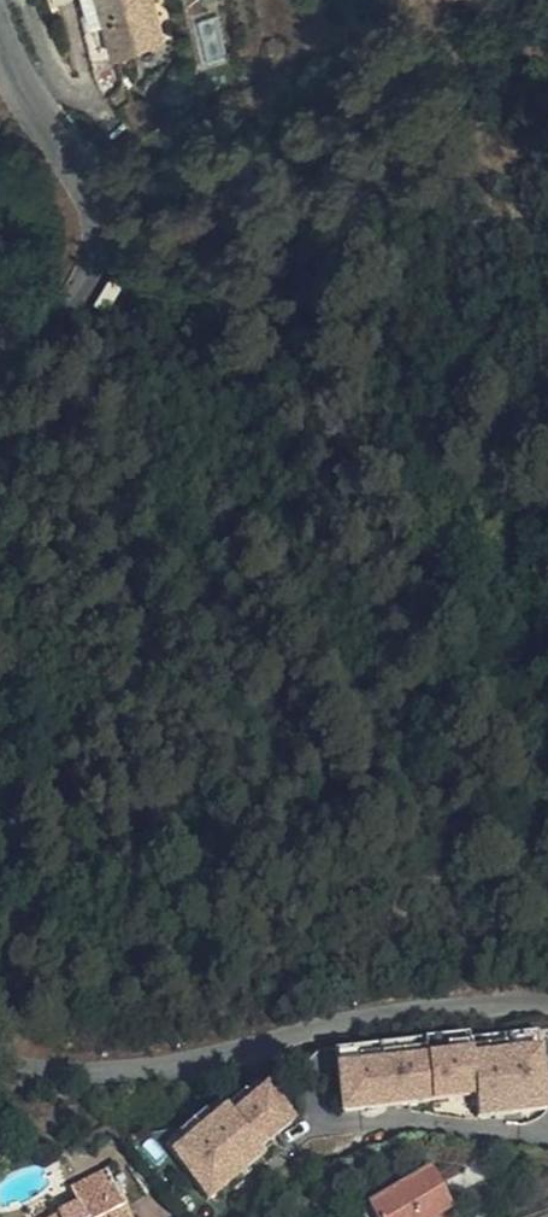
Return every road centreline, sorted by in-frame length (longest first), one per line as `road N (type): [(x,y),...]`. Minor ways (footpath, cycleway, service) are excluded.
road 1 (residential): [(547,999),(431,1002),(155,1066),(0,1059)]
road 2 (tertiary): [(0,344),(67,322),(95,287),(108,244),(105,198),(86,162),(33,102),(0,26)]

